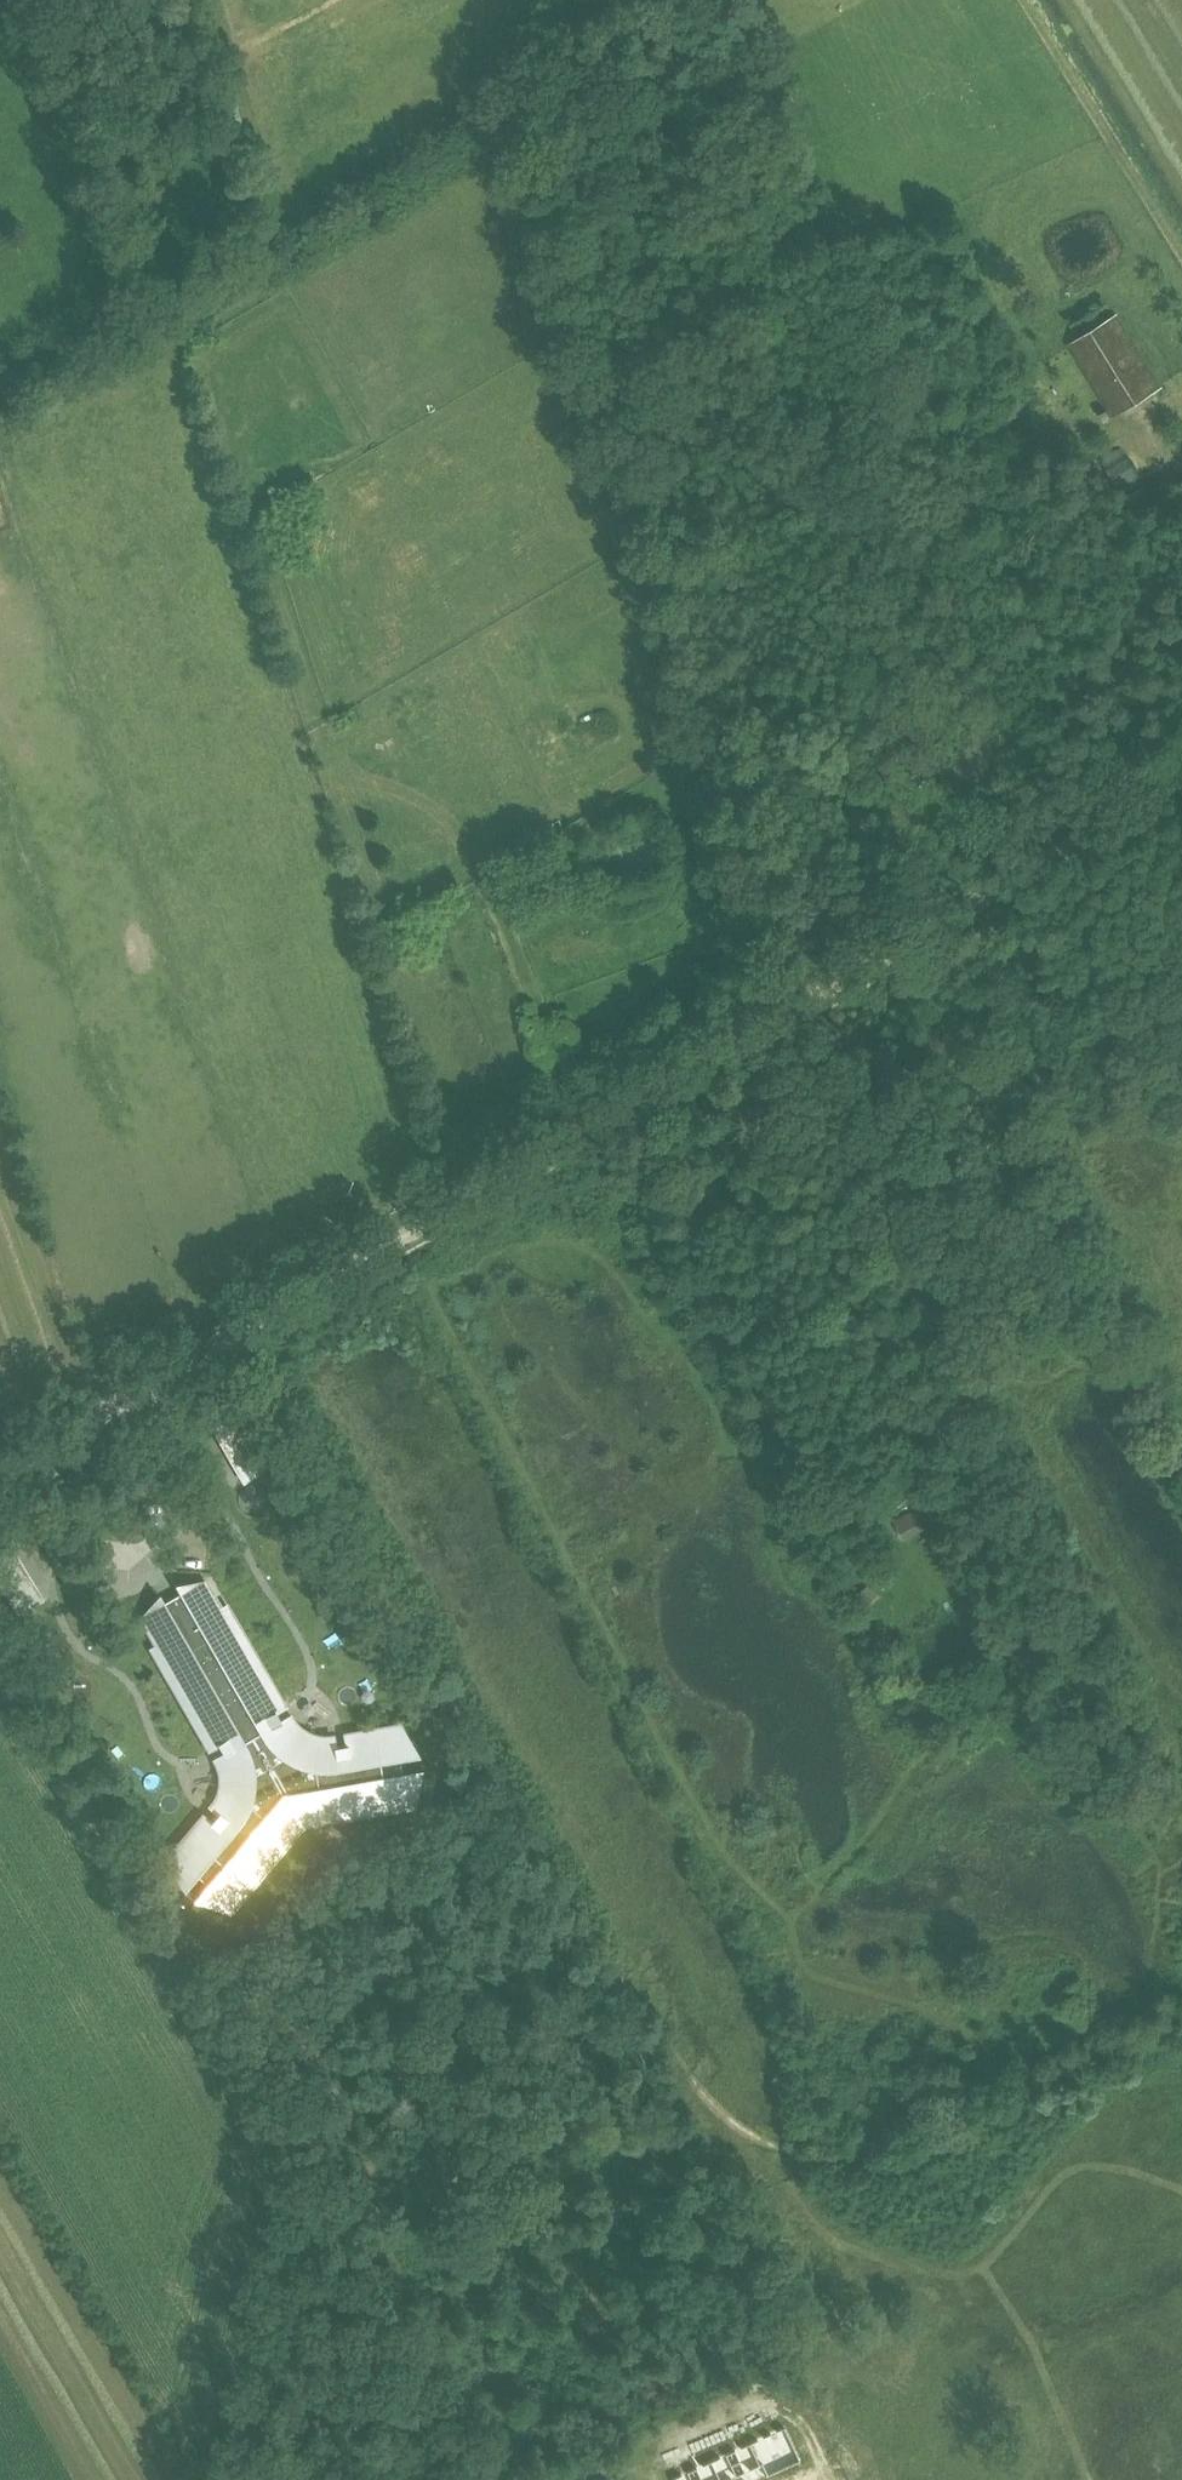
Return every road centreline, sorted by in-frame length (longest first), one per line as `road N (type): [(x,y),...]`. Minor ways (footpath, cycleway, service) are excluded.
road 1 (track): [(191,1360),(1181,780)]
road 2 (unclassified): [(0,1468),(191,1360)]

